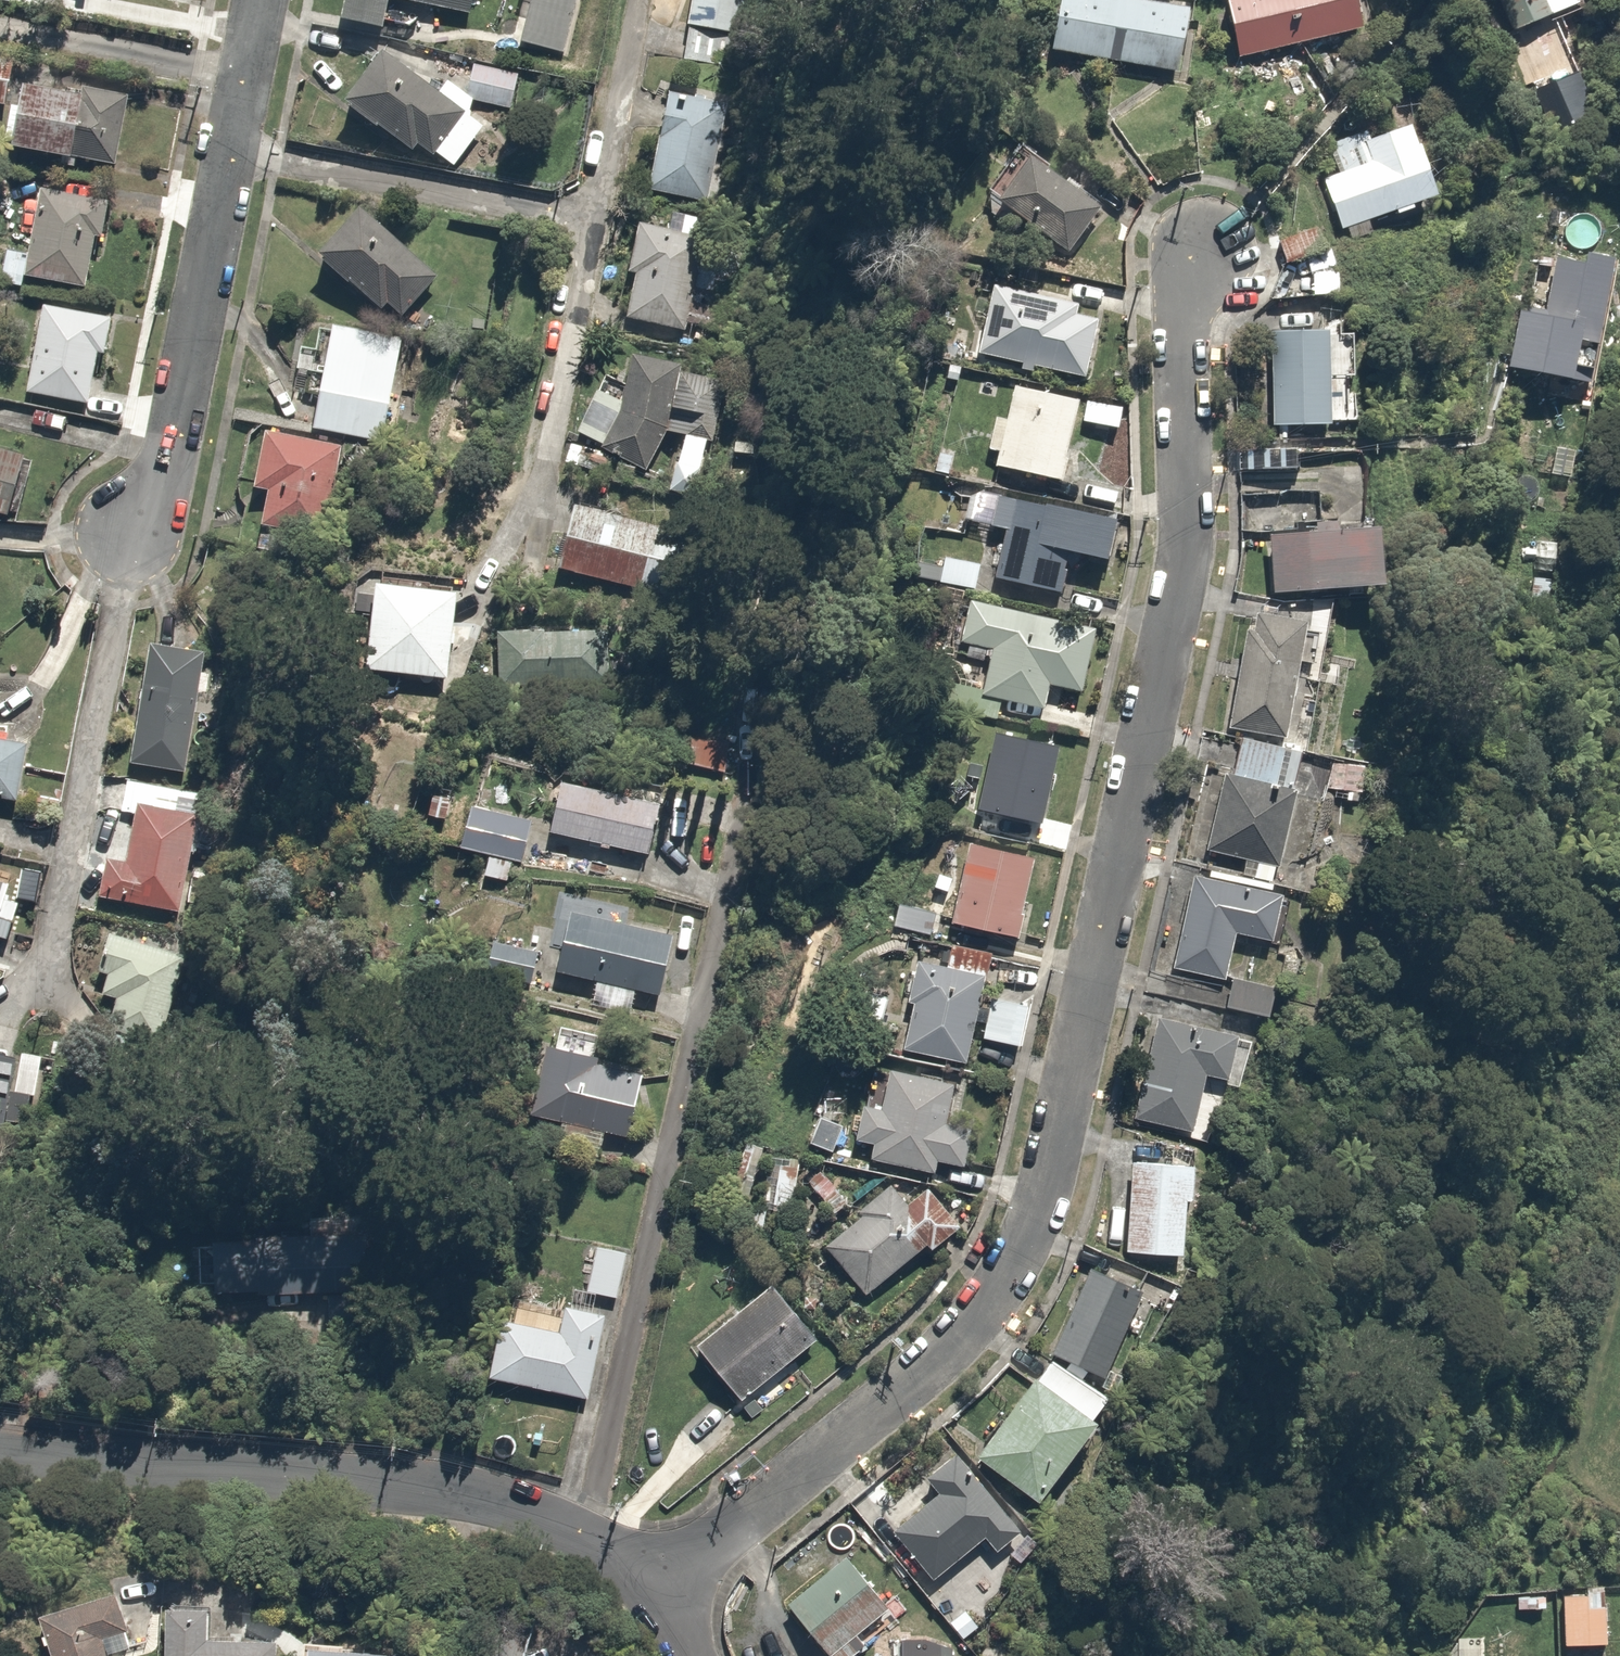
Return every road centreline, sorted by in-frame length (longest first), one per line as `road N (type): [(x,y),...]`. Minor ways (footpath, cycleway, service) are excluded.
road 1 (residential): [(670,1584),(967,1331),(1033,1227),(1187,553),(1177,264)]
road 2 (residential): [(228,151),(175,408),(158,471),(122,544),(44,980)]
road 3 (residential): [(584,1537),(749,805)]
road 4 (residential): [(0,1449),(443,1493),(584,1537)]
road 5 (residential): [(228,151),(597,223)]
road 6 (residential): [(597,223),(539,506)]
road 7 (residential): [(242,80),(0,24)]
road 8 (residential): [(597,223),(641,0)]

